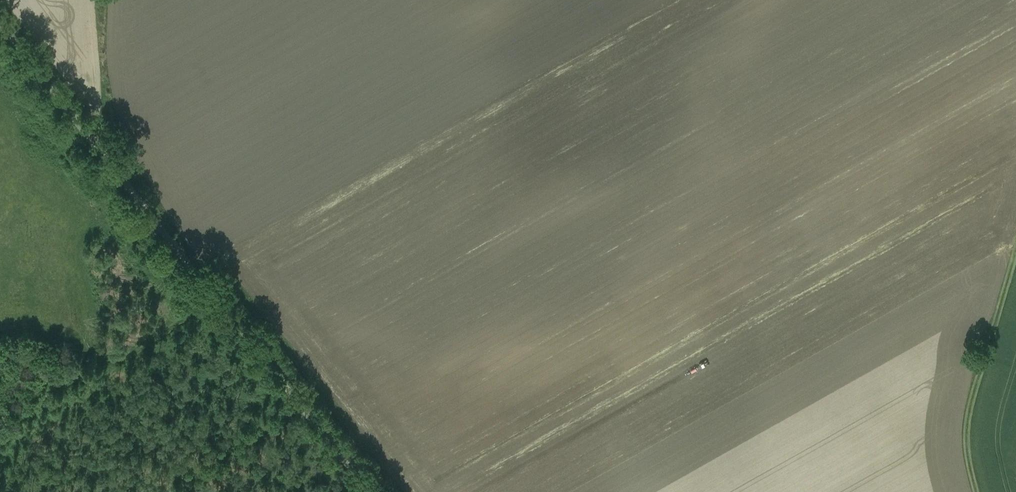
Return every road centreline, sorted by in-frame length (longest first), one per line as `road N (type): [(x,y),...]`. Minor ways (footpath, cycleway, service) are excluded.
road 1 (unclassified): [(370,491),(0,20)]
road 2 (track): [(977,491),(965,439),(969,410),(1015,248)]

